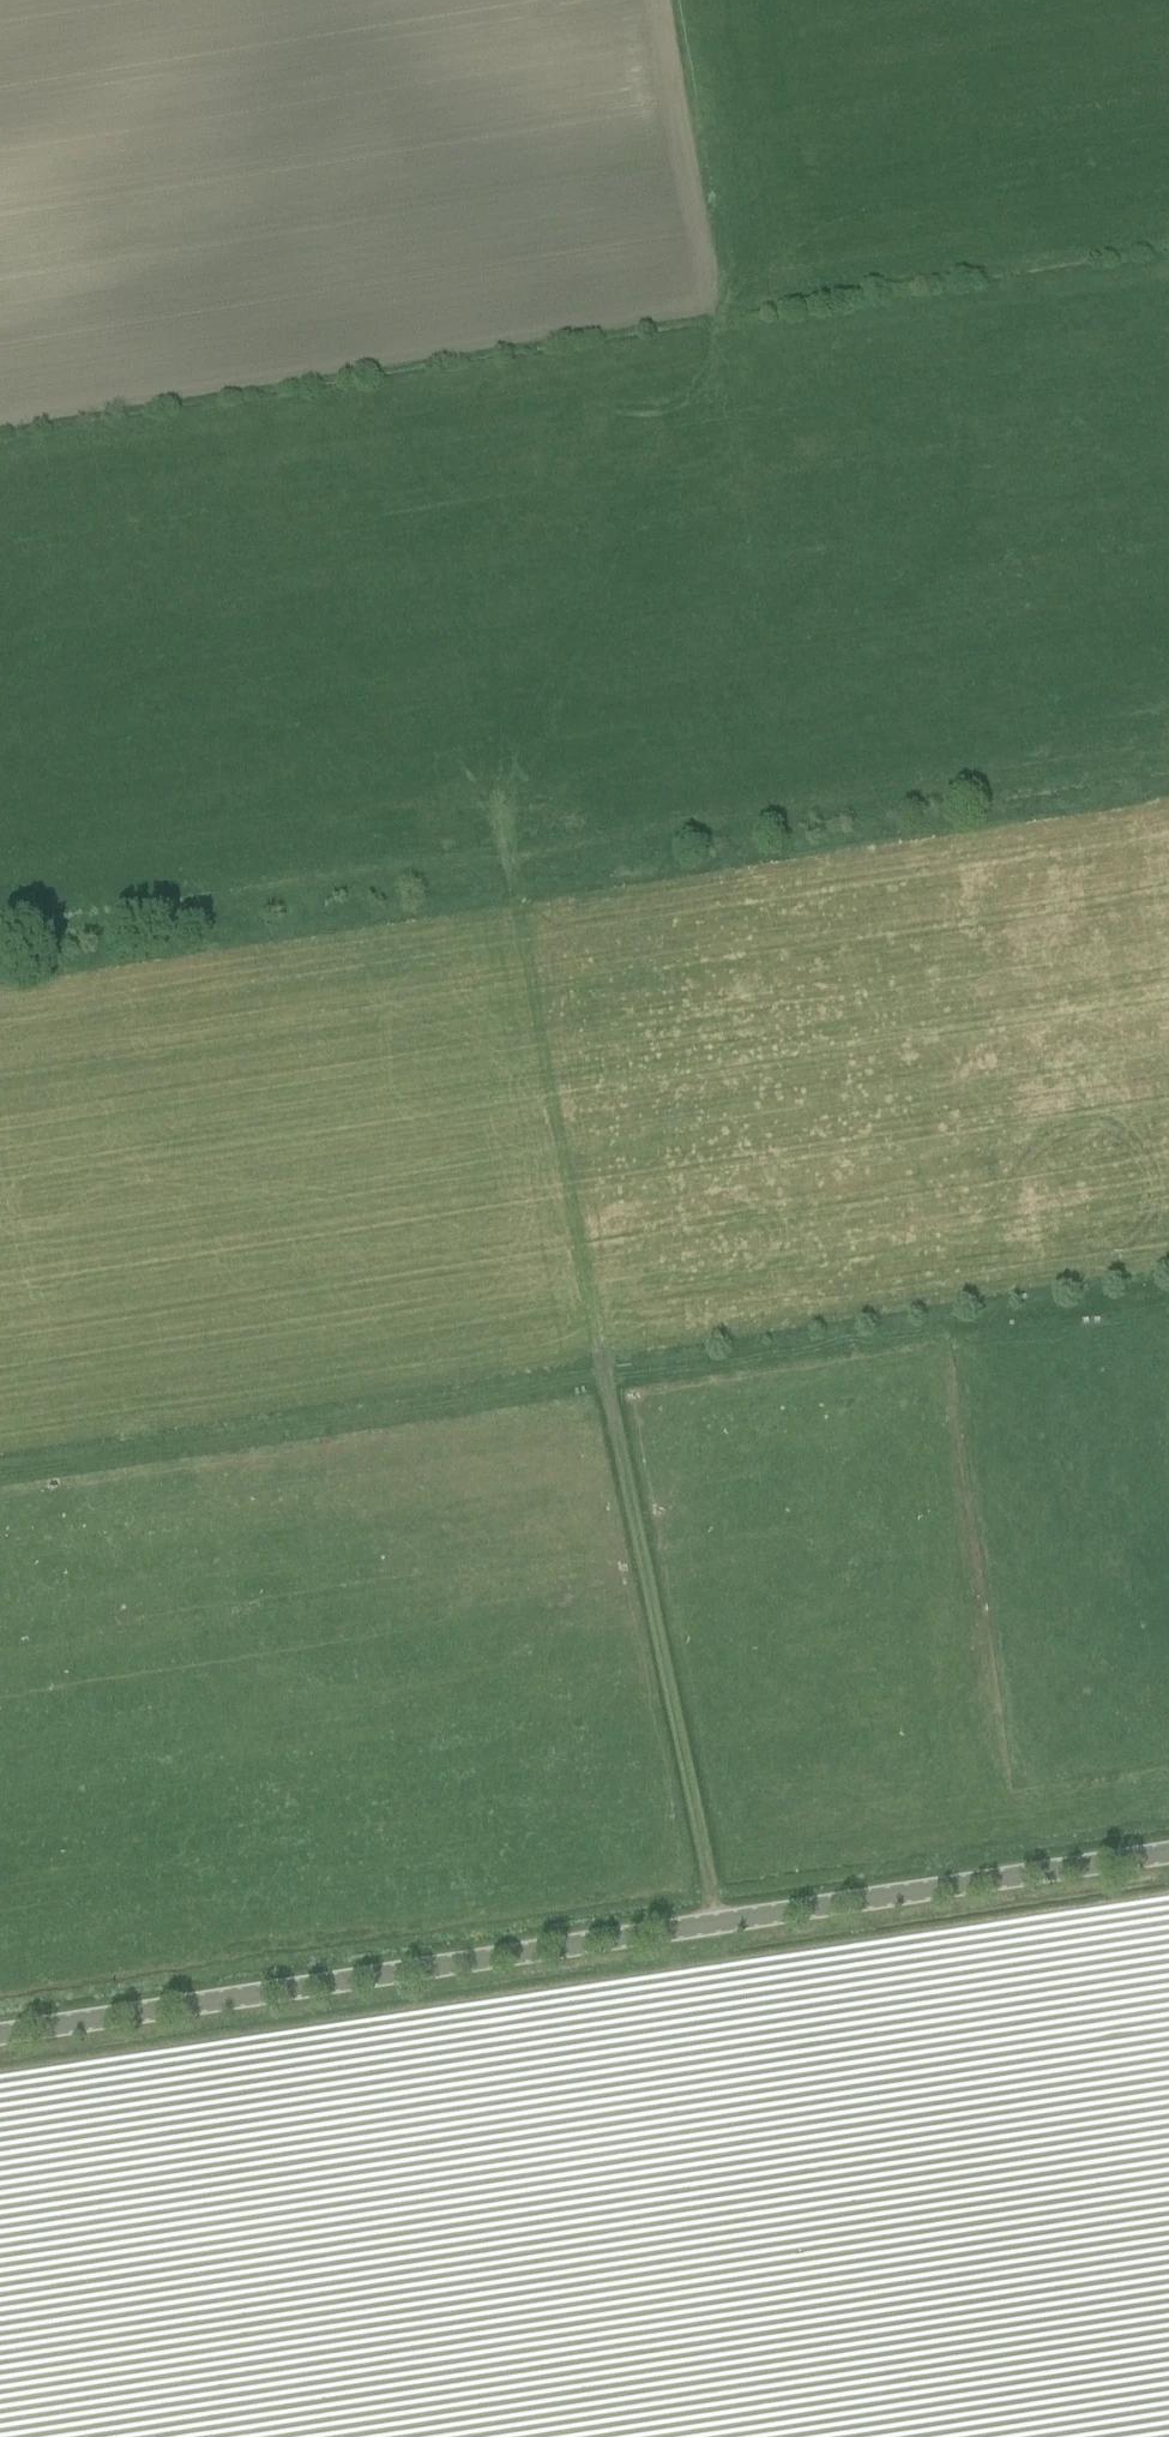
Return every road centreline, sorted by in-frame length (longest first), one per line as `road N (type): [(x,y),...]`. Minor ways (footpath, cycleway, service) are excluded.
road 1 (unclassified): [(0,2039),(1168,1859)]
road 2 (track): [(723,330),(666,0)]

